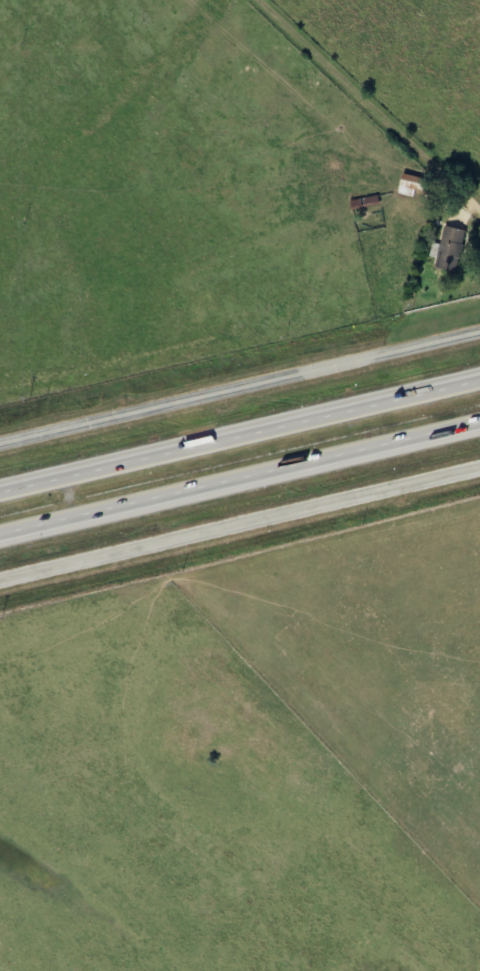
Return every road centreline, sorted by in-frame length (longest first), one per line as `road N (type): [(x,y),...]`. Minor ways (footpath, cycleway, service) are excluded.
road 1 (tertiary): [(0,443),(479,329)]
road 2 (tertiary): [(0,578),(479,465)]
road 3 (motorway): [(479,380),(0,492)]
road 4 (motorway): [(0,535),(479,423)]
road 5 (residential): [(479,217),(255,0)]

